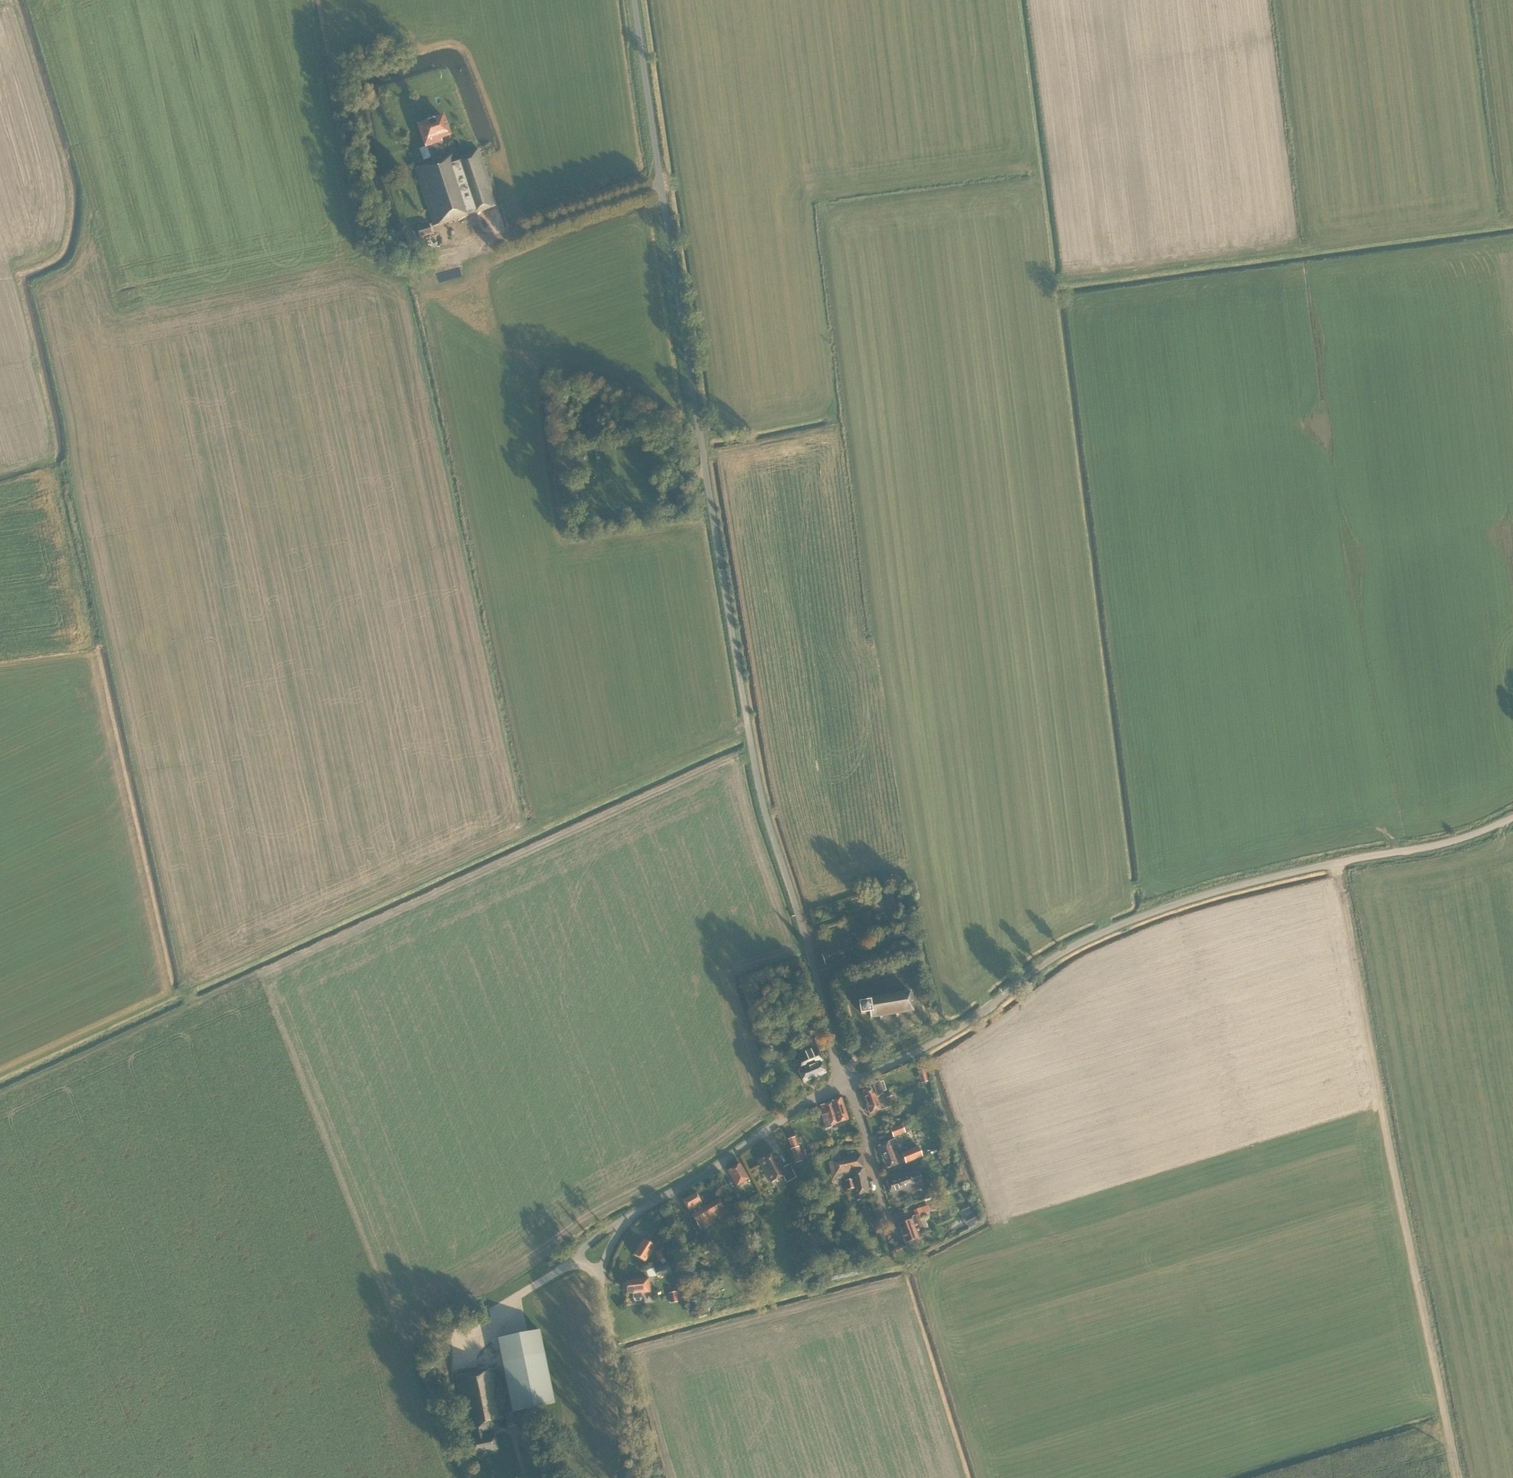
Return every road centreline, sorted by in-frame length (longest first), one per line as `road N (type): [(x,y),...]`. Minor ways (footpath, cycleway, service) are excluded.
road 1 (unclassified): [(844,1083),(763,812),(635,0)]
road 2 (tertiary): [(844,1083),(942,1040),(1065,952),(1159,911),(1453,843),(1512,819)]
road 3 (tertiary): [(628,1477),(632,1427),(601,1301),(610,1248),(641,1211),(844,1083)]
road 4 (residential): [(844,1083),(894,1240)]

